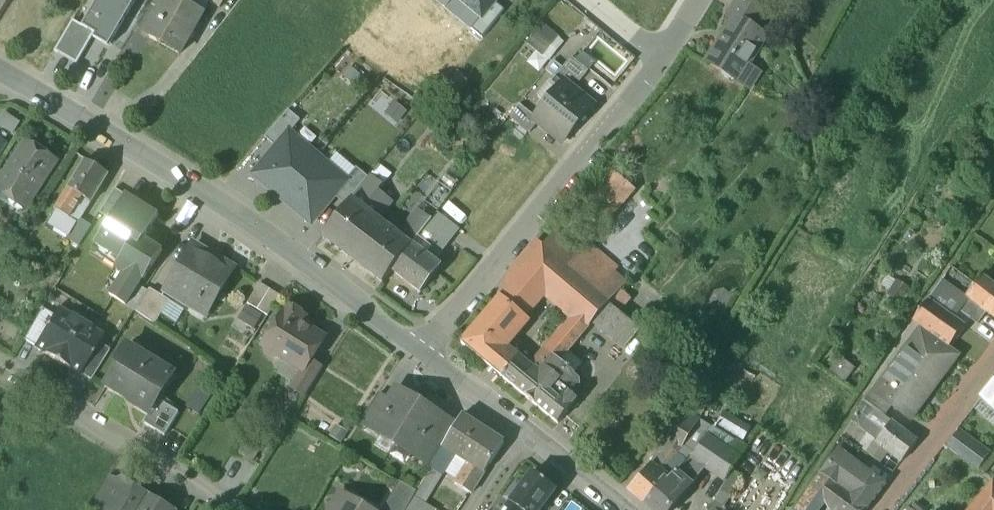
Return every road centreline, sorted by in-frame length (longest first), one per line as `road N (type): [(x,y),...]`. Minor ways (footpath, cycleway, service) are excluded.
road 1 (tertiary): [(422,352),(239,213),(0,75)]
road 2 (residential): [(422,352),(662,54)]
road 3 (residential): [(221,509),(0,374)]
road 4 (residential): [(877,509),(993,359)]
road 5 (tertiary): [(527,433),(422,352)]
road 6 (tertiary): [(629,509),(527,433)]

